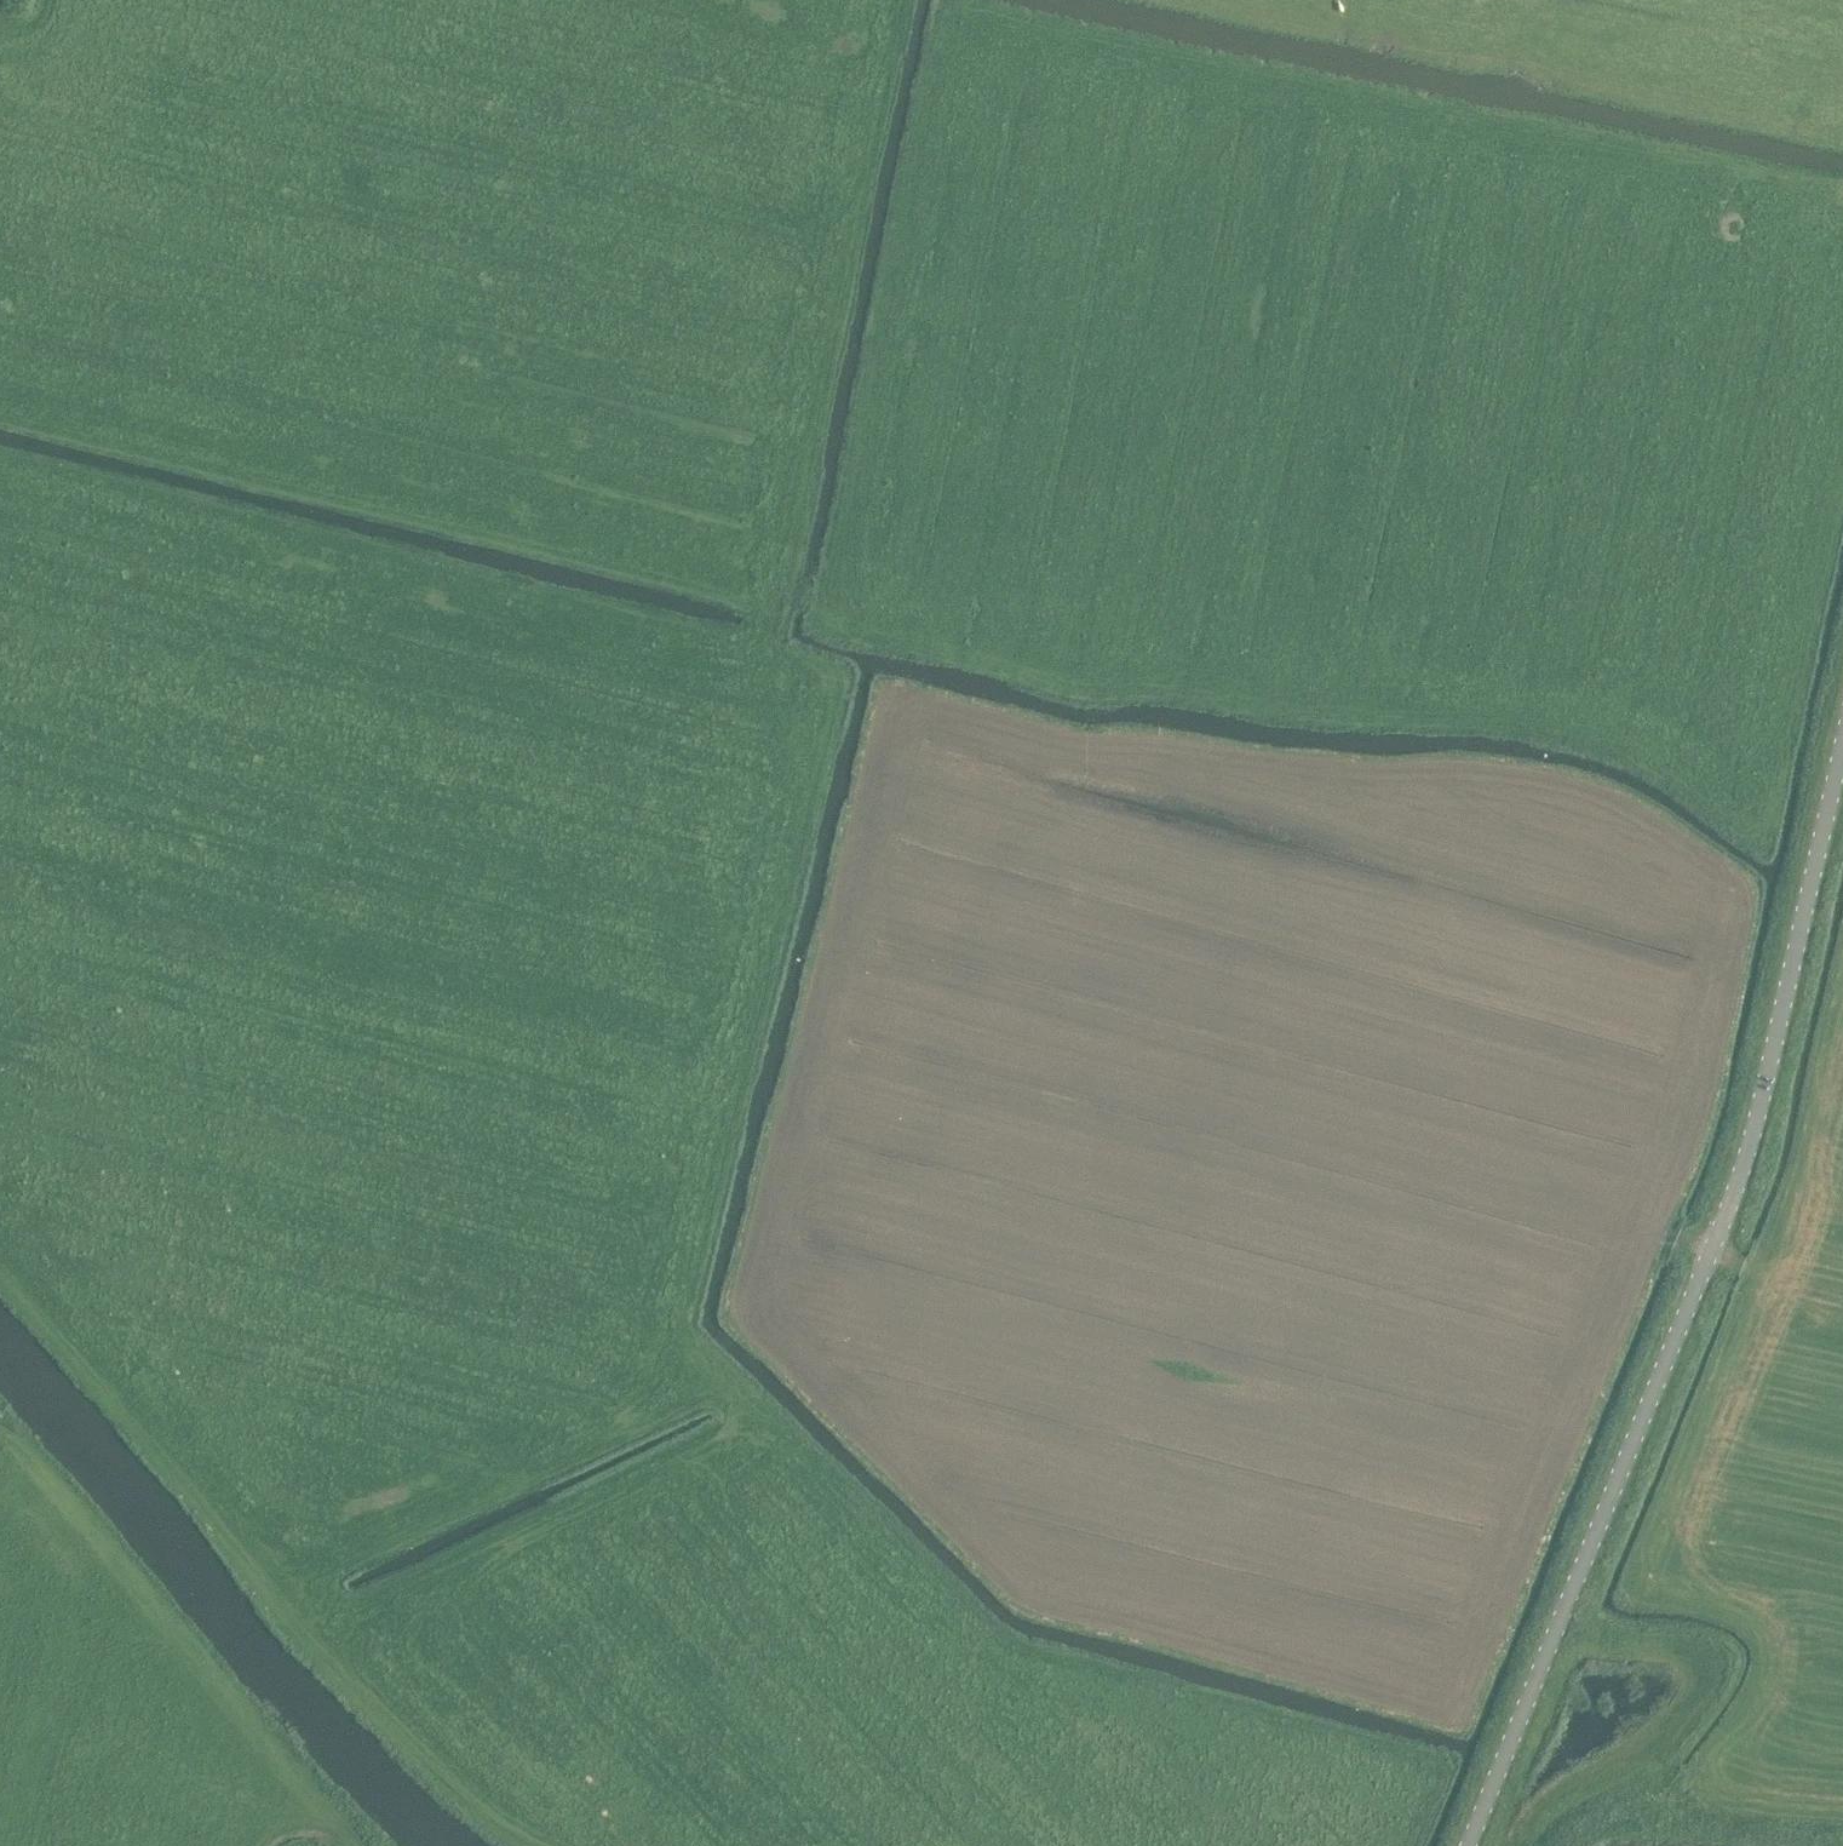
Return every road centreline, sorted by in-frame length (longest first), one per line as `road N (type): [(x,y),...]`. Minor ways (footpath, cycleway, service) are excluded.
road 1 (unclassified): [(1842,739),(1770,1085),(1702,1277),(1468,1845)]

